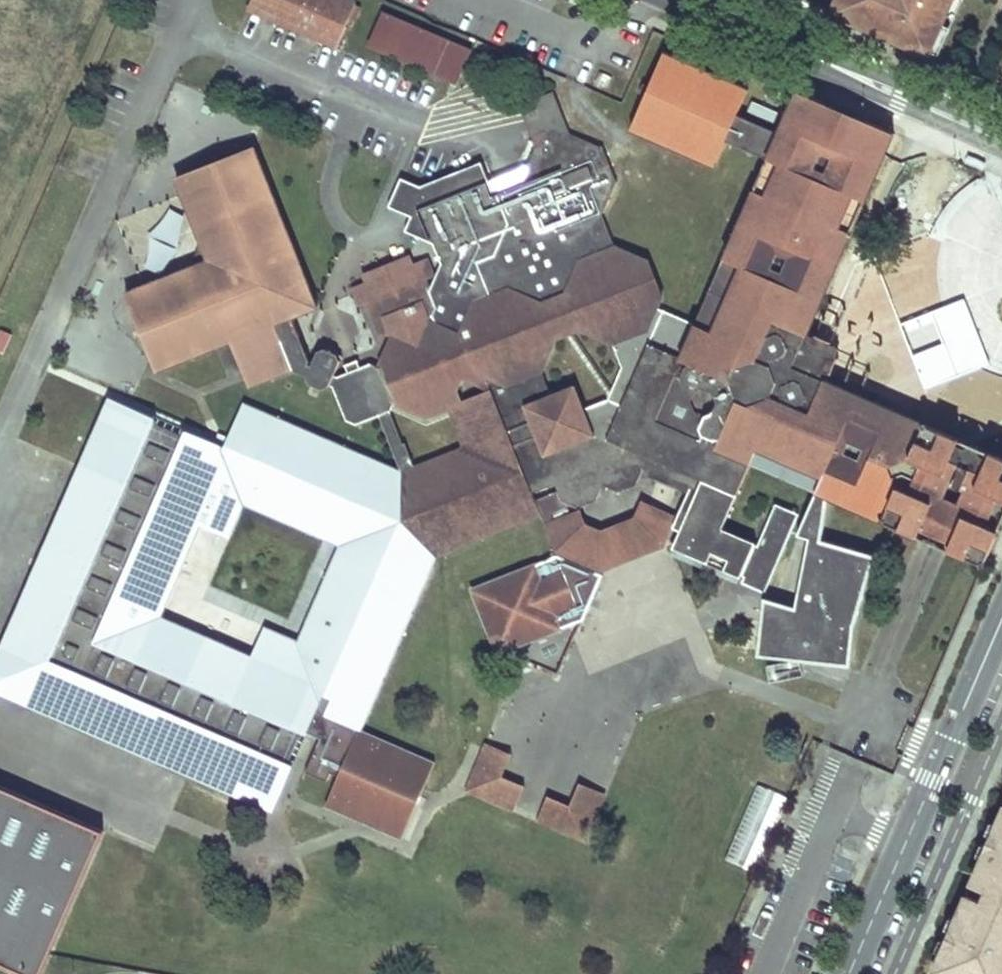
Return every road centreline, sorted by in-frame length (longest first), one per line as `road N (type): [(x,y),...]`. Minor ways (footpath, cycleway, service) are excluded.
road 1 (tertiary): [(1001,625),(849,973)]
road 2 (residential): [(695,0),(1001,138)]

